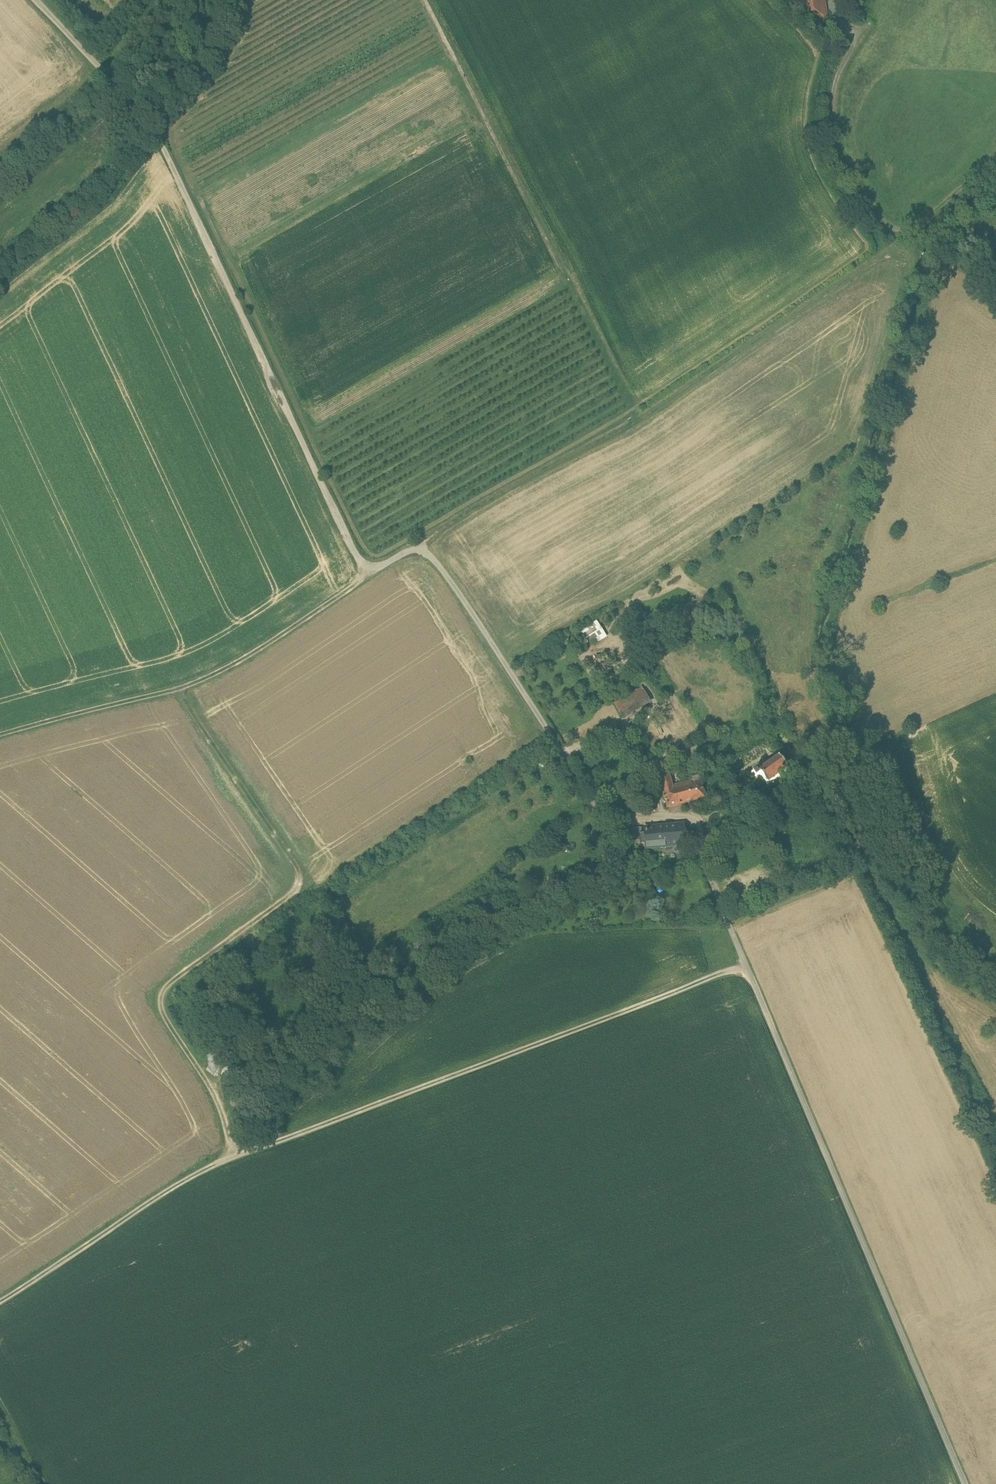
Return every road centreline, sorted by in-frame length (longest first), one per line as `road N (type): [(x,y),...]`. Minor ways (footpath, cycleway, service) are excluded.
road 1 (unclassified): [(965,1483),(715,886),(696,817),(602,808),(429,551),(413,549),(375,569),(362,559),(156,133),(37,0)]
road 2 (track): [(747,964),(232,1155),(175,1183),(0,1300)]
road 3 (track): [(232,1155),(214,1092),(161,1002),(167,986),(298,891),(303,878),(193,715),(182,686)]
road 4 (track): [(900,231),(890,252),(639,418),(413,549)]
road 5 (track): [(639,418),(424,0)]
road 6 (track): [(375,569),(227,668),(0,734)]
road 7 (track): [(995,153),(916,224),(888,226),(838,158),(835,84),(858,35),(843,21)]

